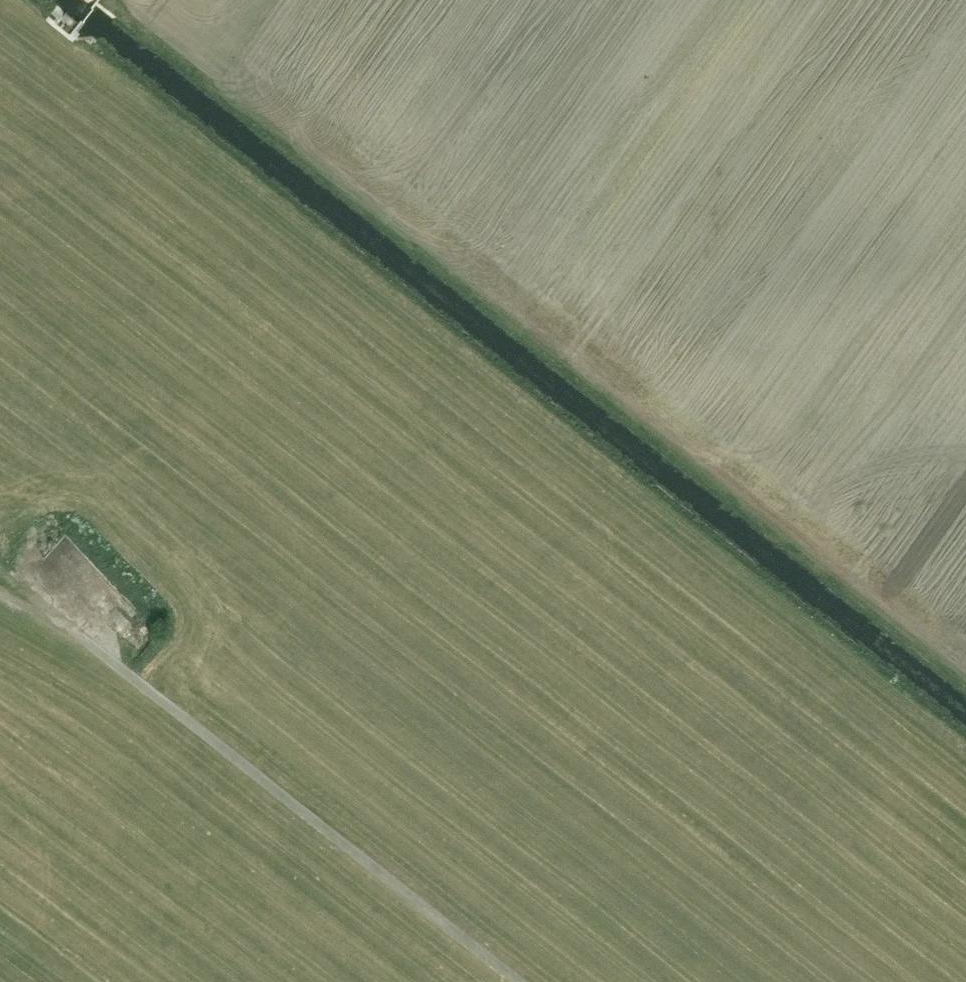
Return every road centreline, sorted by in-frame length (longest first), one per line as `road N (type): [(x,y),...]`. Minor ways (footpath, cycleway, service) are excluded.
road 1 (track): [(22,0),(53,39),(159,104),(965,742)]
road 2 (track): [(518,981),(0,571)]

